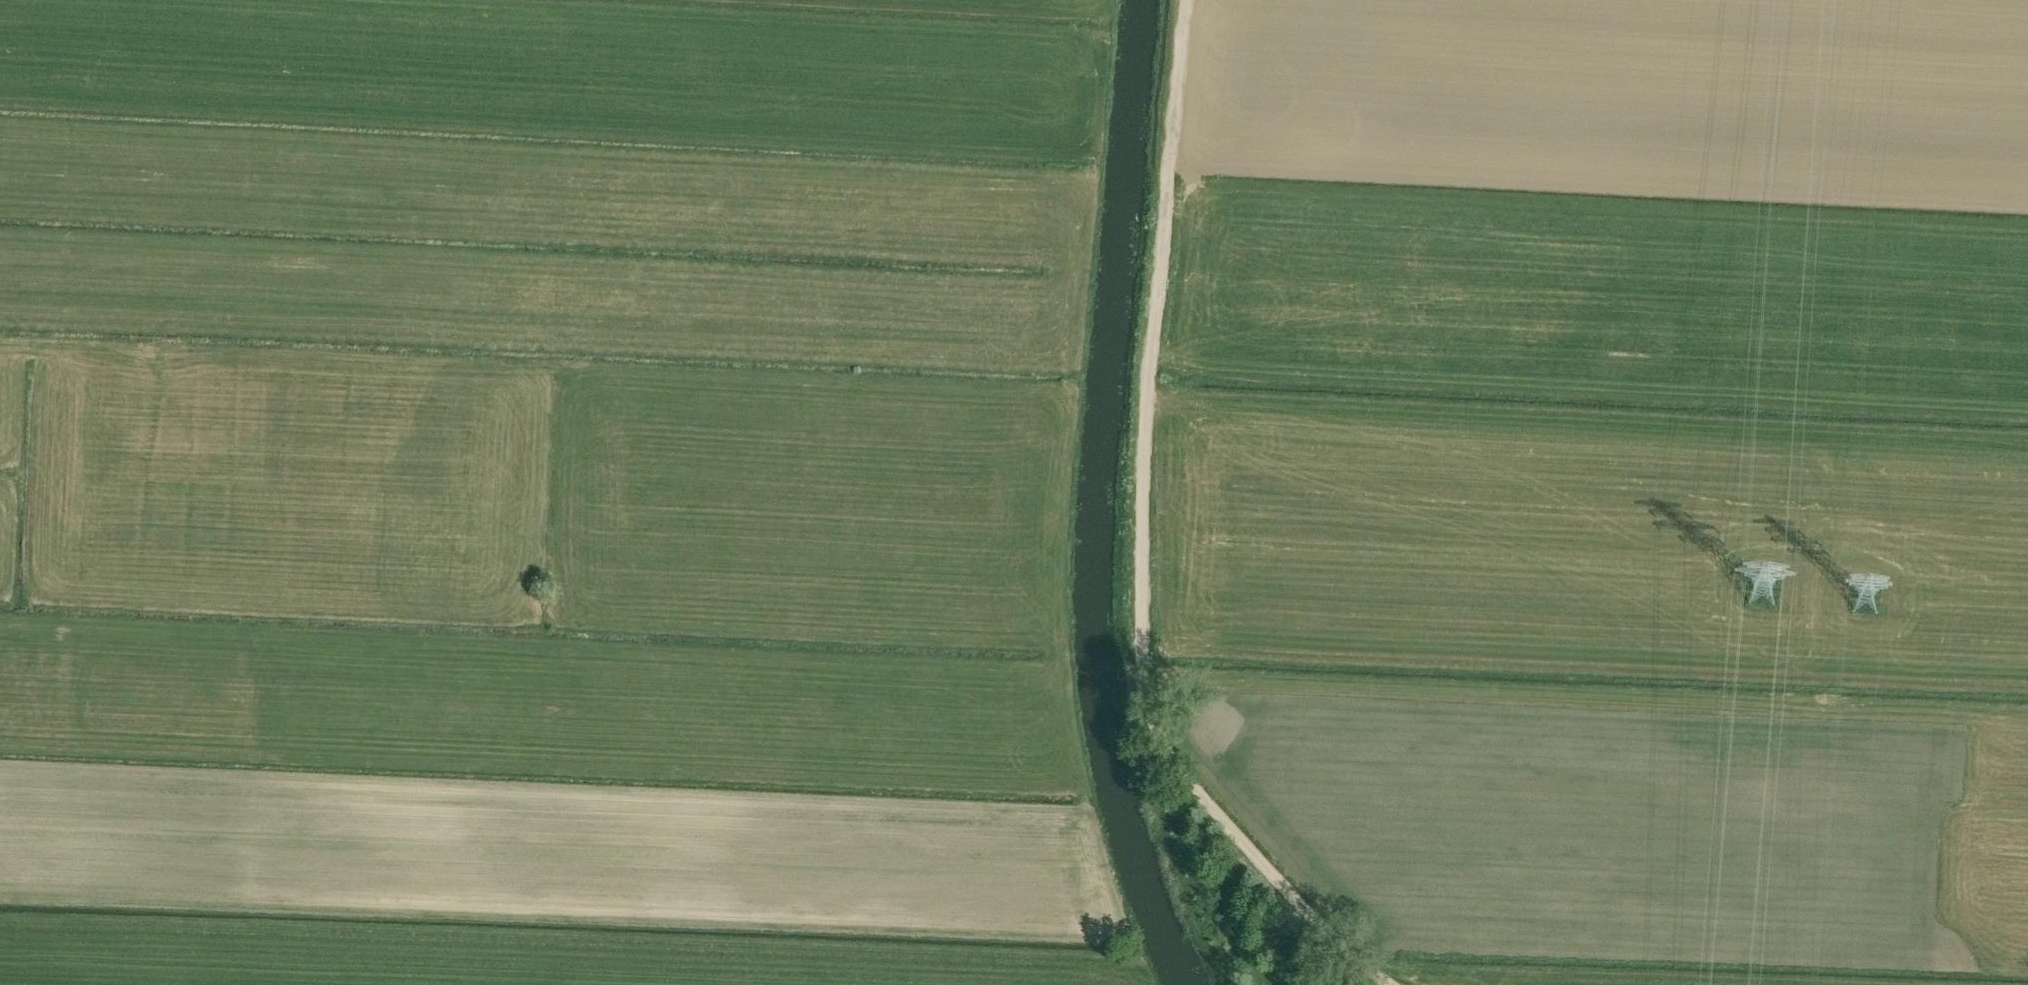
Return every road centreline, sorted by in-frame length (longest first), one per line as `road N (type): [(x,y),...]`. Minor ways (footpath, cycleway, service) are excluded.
road 1 (track): [(1188,0),(1143,472),(1147,697),(1164,743),(1193,786),(1346,954),(1390,984)]

